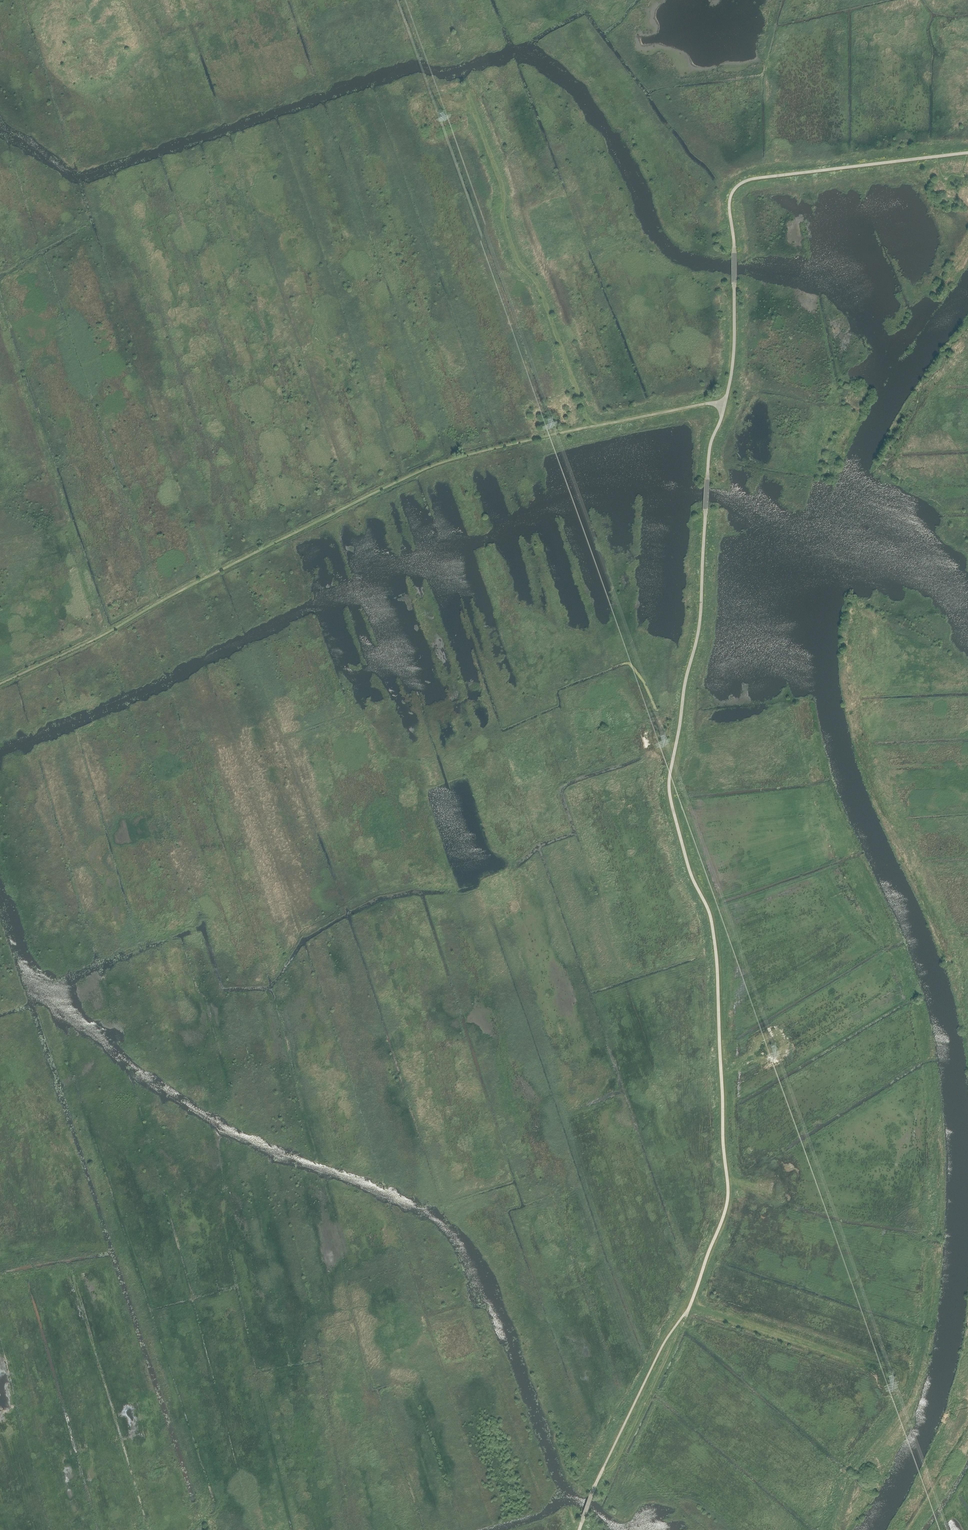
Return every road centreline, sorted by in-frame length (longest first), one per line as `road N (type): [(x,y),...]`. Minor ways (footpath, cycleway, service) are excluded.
road 1 (track): [(0,685),(438,461),(726,401)]
road 2 (track): [(592,425),(539,278),(512,244),(504,187),(471,101)]
road 3 (track): [(601,1473),(616,1463),(689,1309)]
road 4 (track): [(863,1361),(691,1304)]

